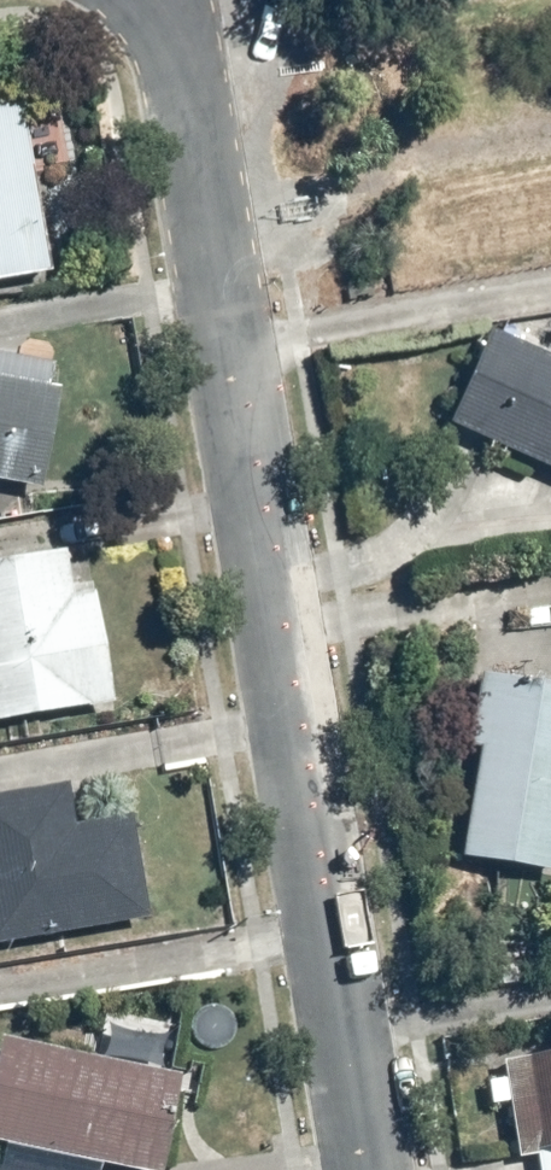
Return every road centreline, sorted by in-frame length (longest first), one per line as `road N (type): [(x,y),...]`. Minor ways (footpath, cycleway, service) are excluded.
road 1 (residential): [(335,1169),(284,937),(134,15),(115,0)]

